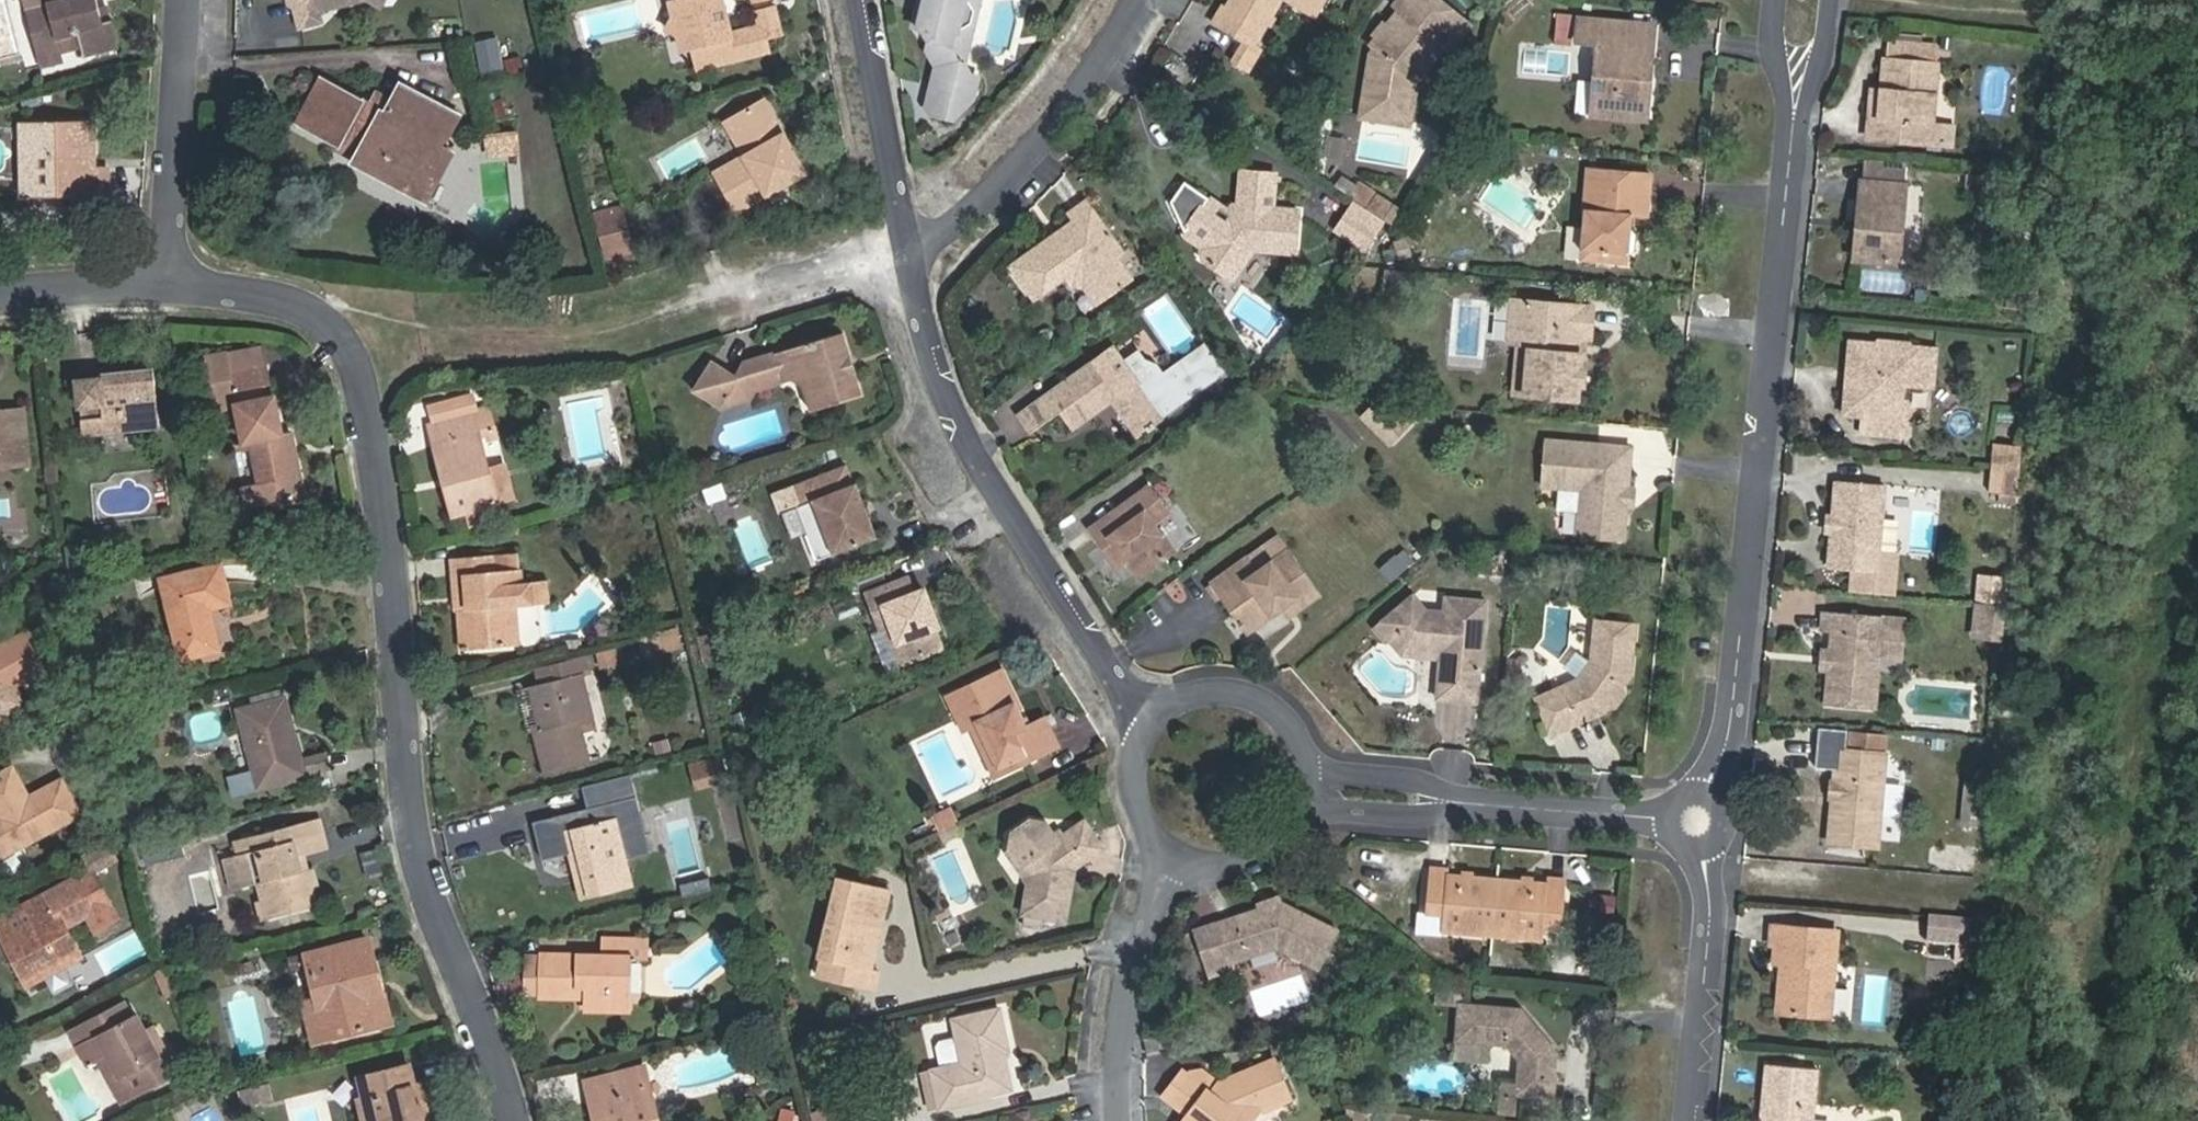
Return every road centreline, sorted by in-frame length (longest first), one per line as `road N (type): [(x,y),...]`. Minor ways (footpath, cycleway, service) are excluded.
road 1 (residential): [(165,293),(239,290),(320,312),(363,351),(393,500),(404,742),(425,850),(514,1120)]
road 2 (residential): [(1799,59),(1722,828)]
road 3 (residential): [(909,262),(1007,481),(1114,674)]
road 4 (residential): [(909,262),(1120,35),(1138,0)]
road 5 (residential): [(165,293),(187,61),(184,0)]
road 6 (residential): [(1722,828),(1696,1120)]
road 7 (residential): [(865,0),(909,262)]
road 8 (residential): [(1475,805),(1722,828)]
road 9 (residential): [(1152,912),(1134,1002),(1129,1120)]
road 10 (residential): [(1320,766),(1311,737),(1269,695),(1211,687),(1177,702)]
road 11 (residential): [(1311,816),(1410,822),(1475,805)]
road 12 (residential): [(0,297),(165,293)]
road 13 (residential): [(1475,805),(1431,783),(1320,766)]
road 14 (residential): [(1141,804),(1178,853),(1238,868)]

